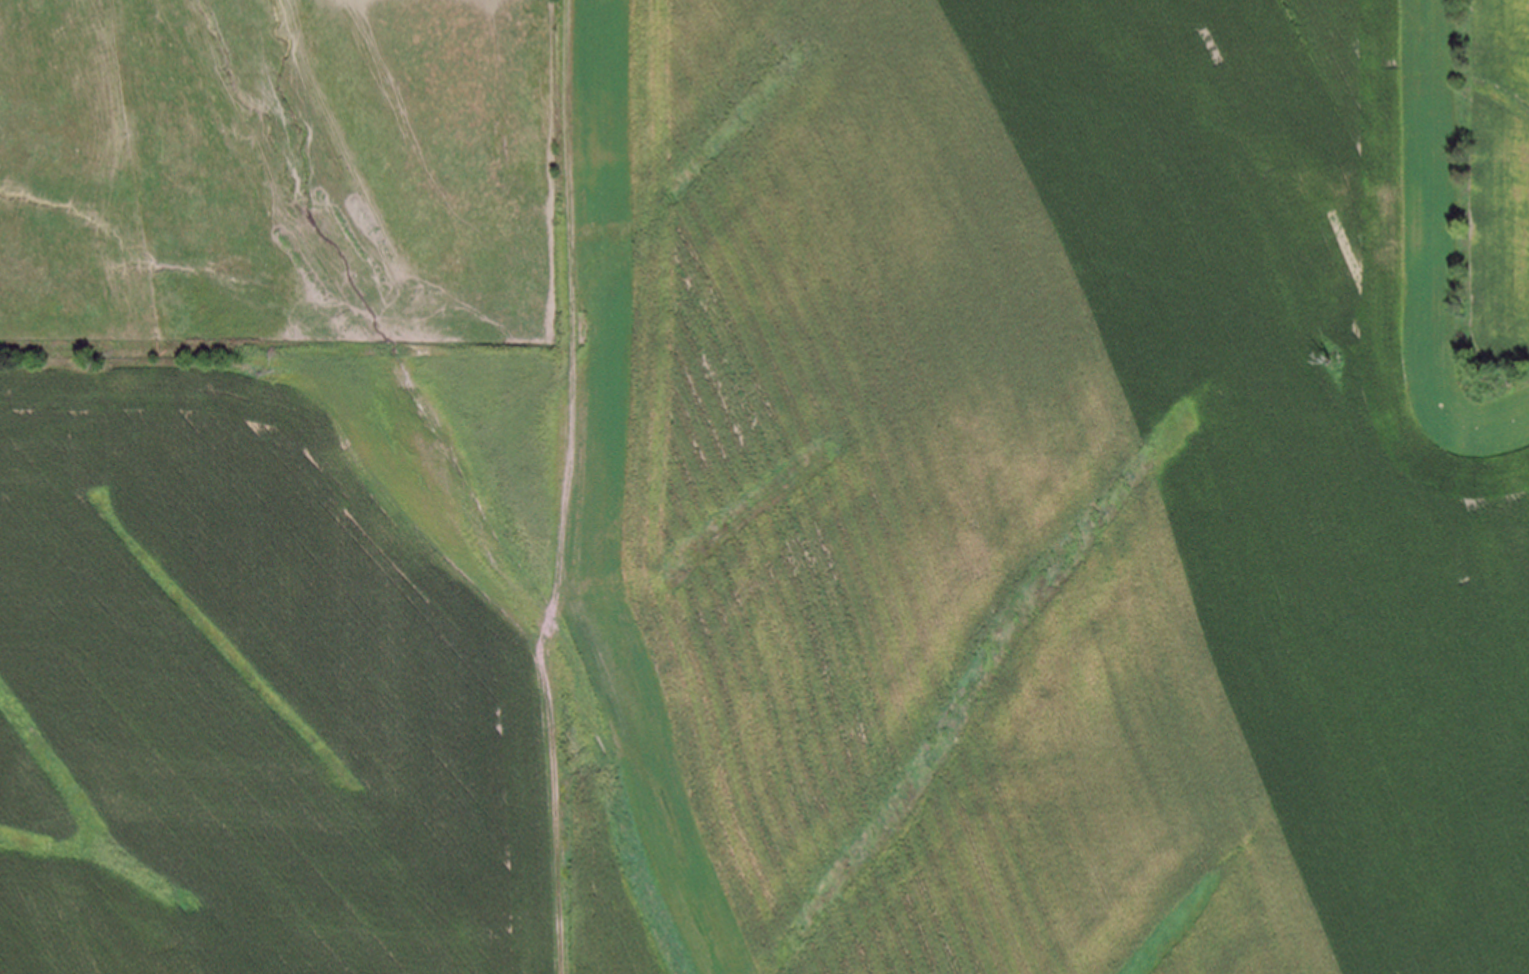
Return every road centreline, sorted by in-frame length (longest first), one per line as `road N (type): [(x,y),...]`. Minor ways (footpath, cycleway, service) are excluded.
road 1 (track): [(565,0),(575,359),(564,588),(549,659),(559,973)]

